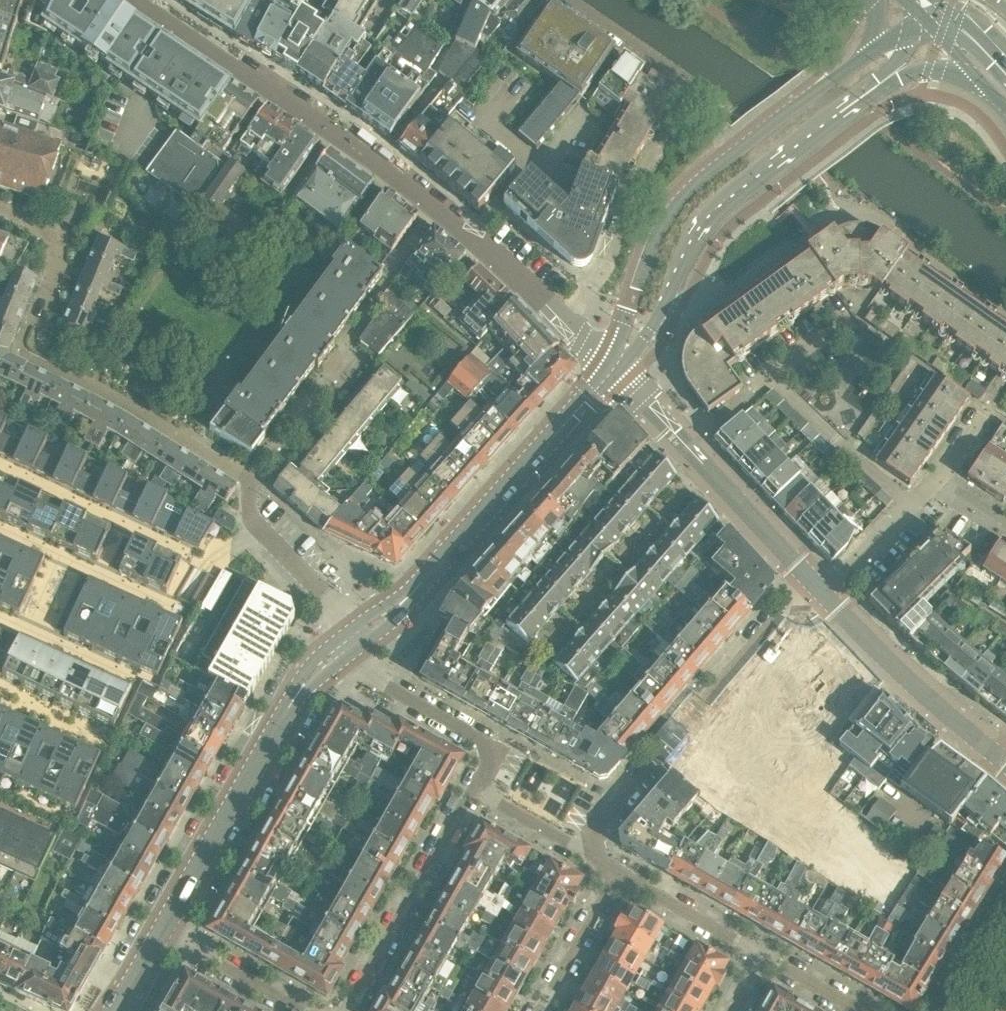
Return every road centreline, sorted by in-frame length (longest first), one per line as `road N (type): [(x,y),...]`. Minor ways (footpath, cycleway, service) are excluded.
road 1 (residential): [(562,324),(503,263),(386,171),(134,0)]
road 2 (secondary): [(867,53),(705,178),(667,218),(614,368)]
road 3 (secondary): [(353,640),(415,590),(614,368)]
road 4 (secondary): [(162,930),(294,699),(353,640)]
road 5 (residential): [(812,583),(599,821),(594,848)]
road 6 (secondary): [(669,297),(709,216),(877,85)]
road 7 (residential): [(812,583),(614,368)]
road 8 (residential): [(353,640),(334,606),(252,519),(248,485),(175,432)]
road 9 (residential): [(562,324),(610,261),(642,172),(695,90)]
road 10 (residential): [(474,786),(345,1010)]
road 11 (residential): [(1005,761),(927,698),(820,590)]
road 12 (residential): [(353,640),(383,682),(484,741),(487,754),(474,786)]
road 13 (unclassified): [(695,90),(820,174),(849,212)]
road 14 (residential): [(683,303),(729,293),(849,212)]
road 15 (residential): [(849,212),(899,230),(1005,315)]
road 16 (residential): [(618,874),(764,955)]
road 17 (residential): [(306,1010),(162,930)]
road 18 (residential): [(820,590),(936,480)]
road 19 (residential): [(695,90),(566,0)]
road 20 (residential): [(539,1010),(618,874)]
road 21 (residential): [(36,317),(58,249),(45,225),(0,207)]
road 22 (residential): [(474,786),(580,848),(594,848)]

